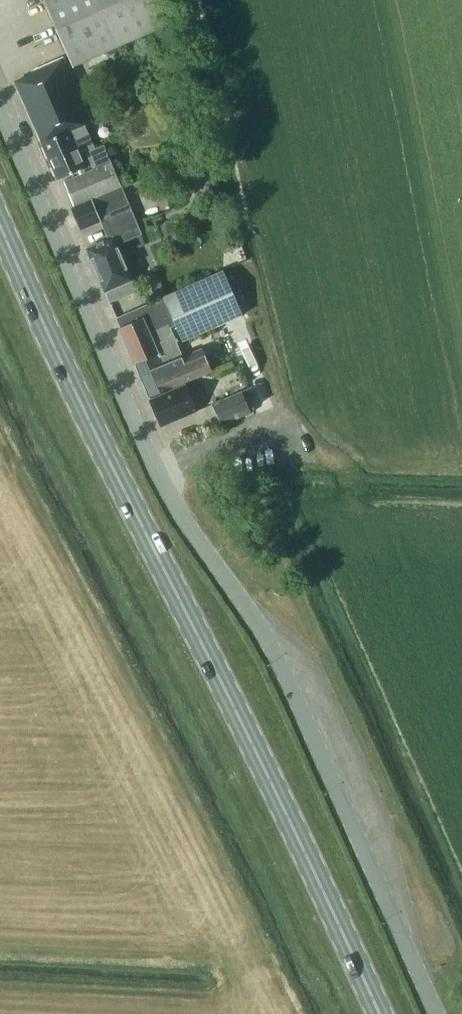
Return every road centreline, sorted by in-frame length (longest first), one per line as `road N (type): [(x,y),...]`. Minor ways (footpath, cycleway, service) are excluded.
road 1 (unclassified): [(437,1013),(281,664),(162,482),(0,109)]
road 2 (primary): [(380,1013),(0,224)]

